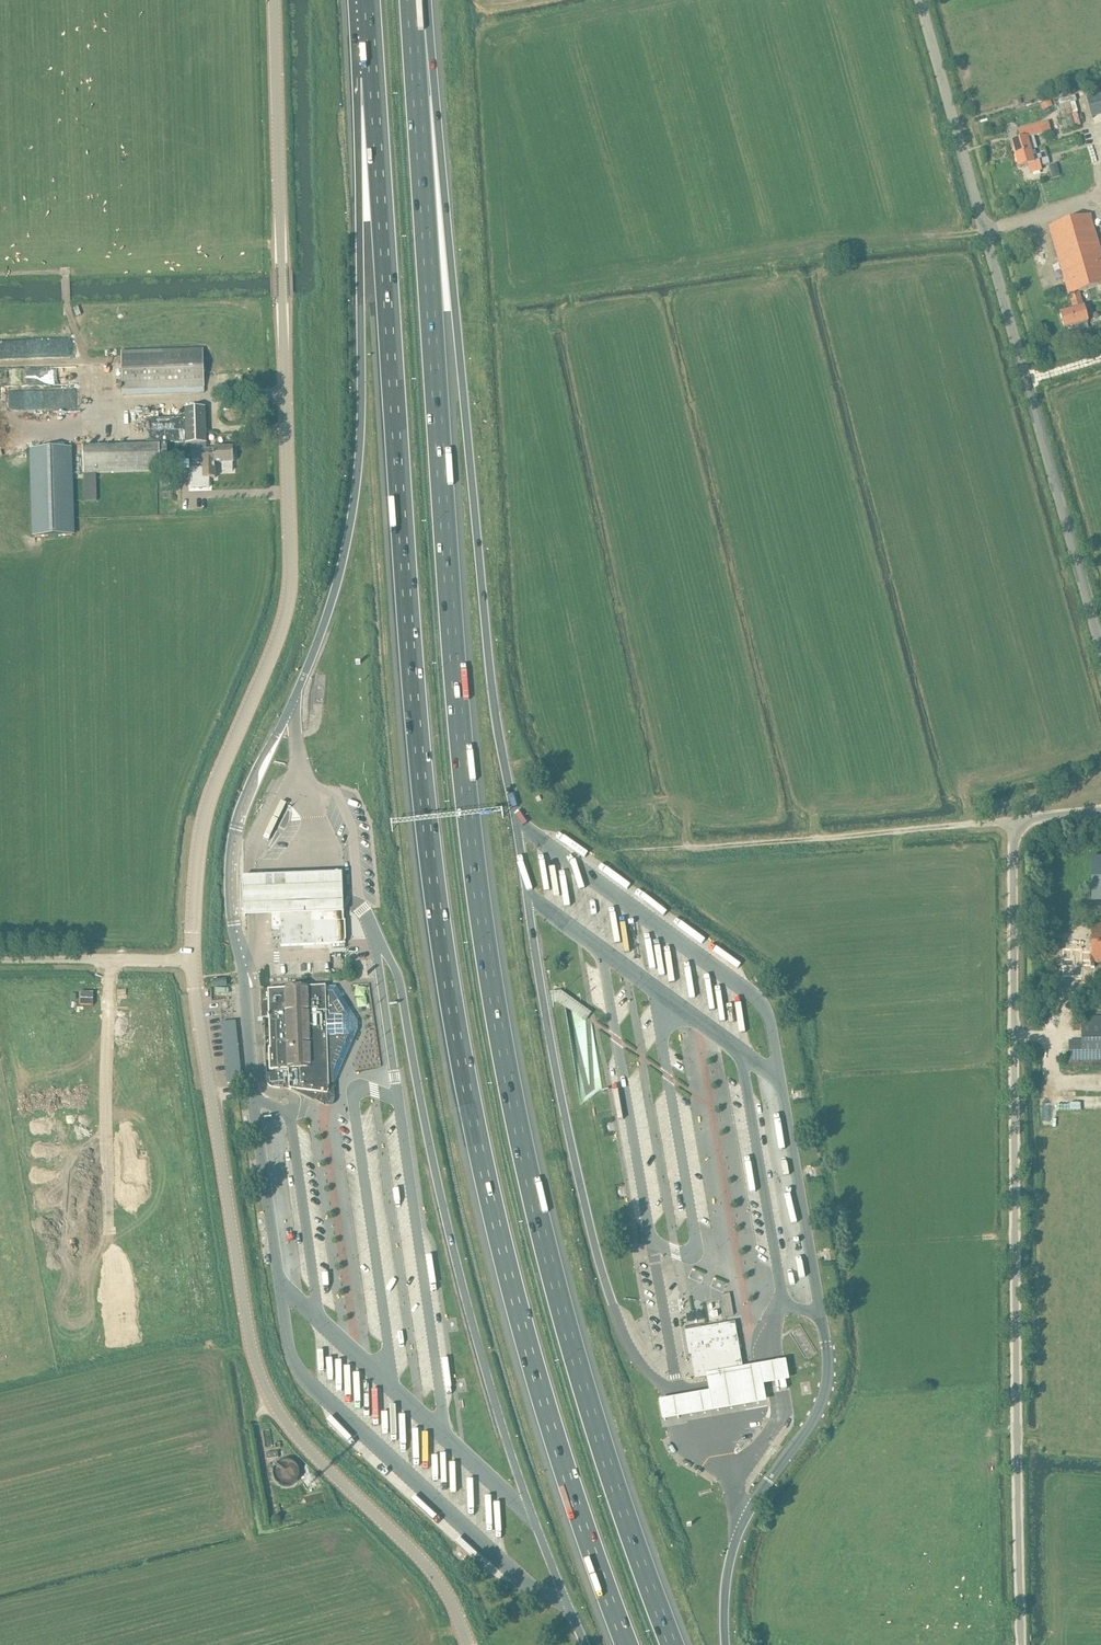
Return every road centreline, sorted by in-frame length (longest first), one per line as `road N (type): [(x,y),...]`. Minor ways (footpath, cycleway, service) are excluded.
road 1 (motorway): [(670,1644),(568,1336),(481,927),(455,675),(414,39)]
road 2 (motorway): [(374,74),(416,686),(443,940),(485,1176),(530,1350),(627,1644)]
road 3 (tertiary): [(186,960),(201,809),(276,633),(287,586),(269,0)]
road 4 (unclassified): [(1023,1644),(1012,822)]
road 5 (motorway): [(516,823),(489,684),(456,303),(414,39)]
road 6 (tertiary): [(468,1644),(427,1568),(307,1453),(257,1382),(239,1322),(186,960)]
road 7 (motorway): [(374,74),(354,510),(296,697)]
road 8 (unclassified): [(1031,386),(925,0)]
road 9 (unclassified): [(1012,822),(632,853)]
road 10 (unclassified): [(1100,650),(1031,386)]
road 11 (unclassified): [(0,960),(186,960)]

